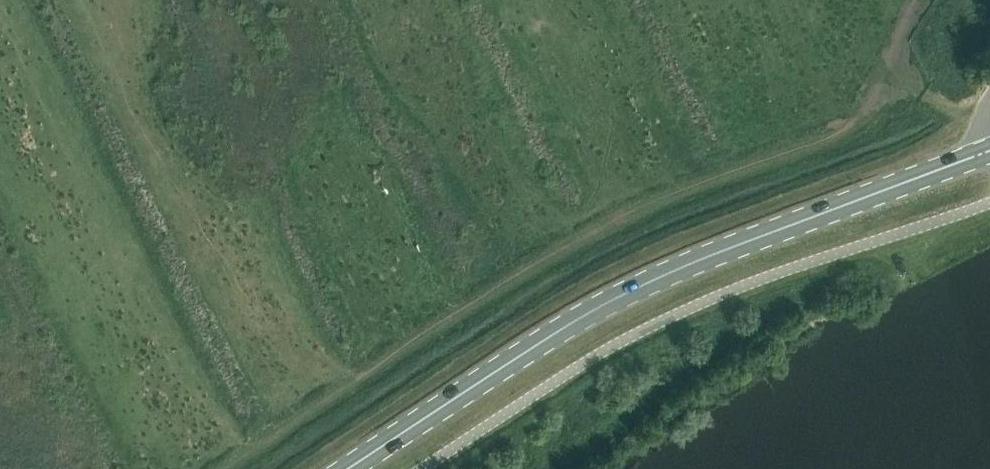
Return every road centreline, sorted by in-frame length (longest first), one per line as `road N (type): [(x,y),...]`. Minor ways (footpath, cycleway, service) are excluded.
road 1 (track): [(982,124),(887,68),(861,120),(845,132),(634,207),(572,239),(226,468)]
road 2 (primary): [(347,468),(611,299),(989,150)]

